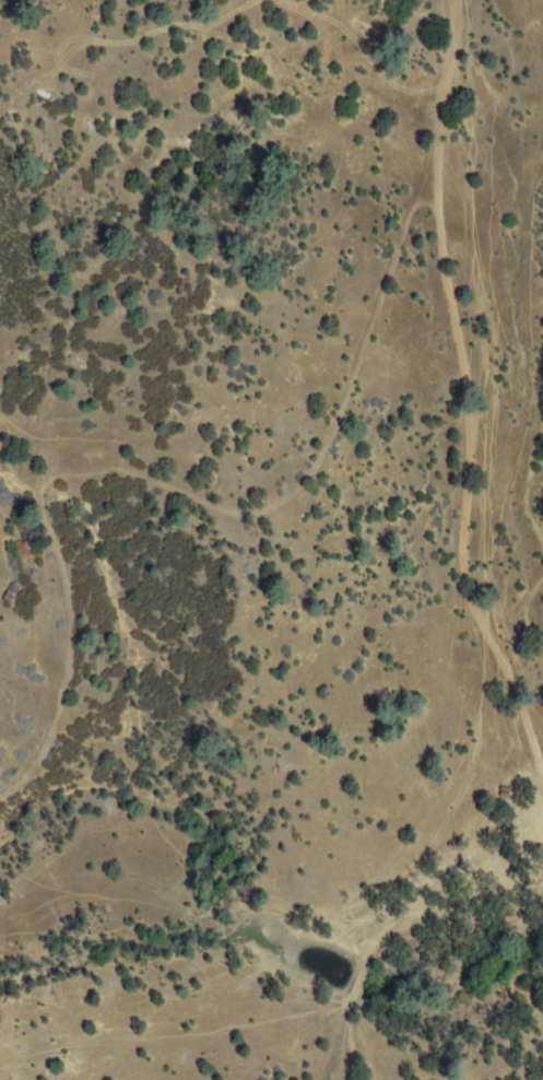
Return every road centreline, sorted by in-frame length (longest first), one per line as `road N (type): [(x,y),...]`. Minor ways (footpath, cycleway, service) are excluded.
road 1 (residential): [(439,204),(413,208),(340,425),(295,493),(247,512),(138,479),(93,474),(50,482),(44,500),(68,575),(73,624),(67,694),(34,765),(0,797)]
road 2 (residential): [(457,0),(439,204),(473,404),(468,567),(542,759)]

